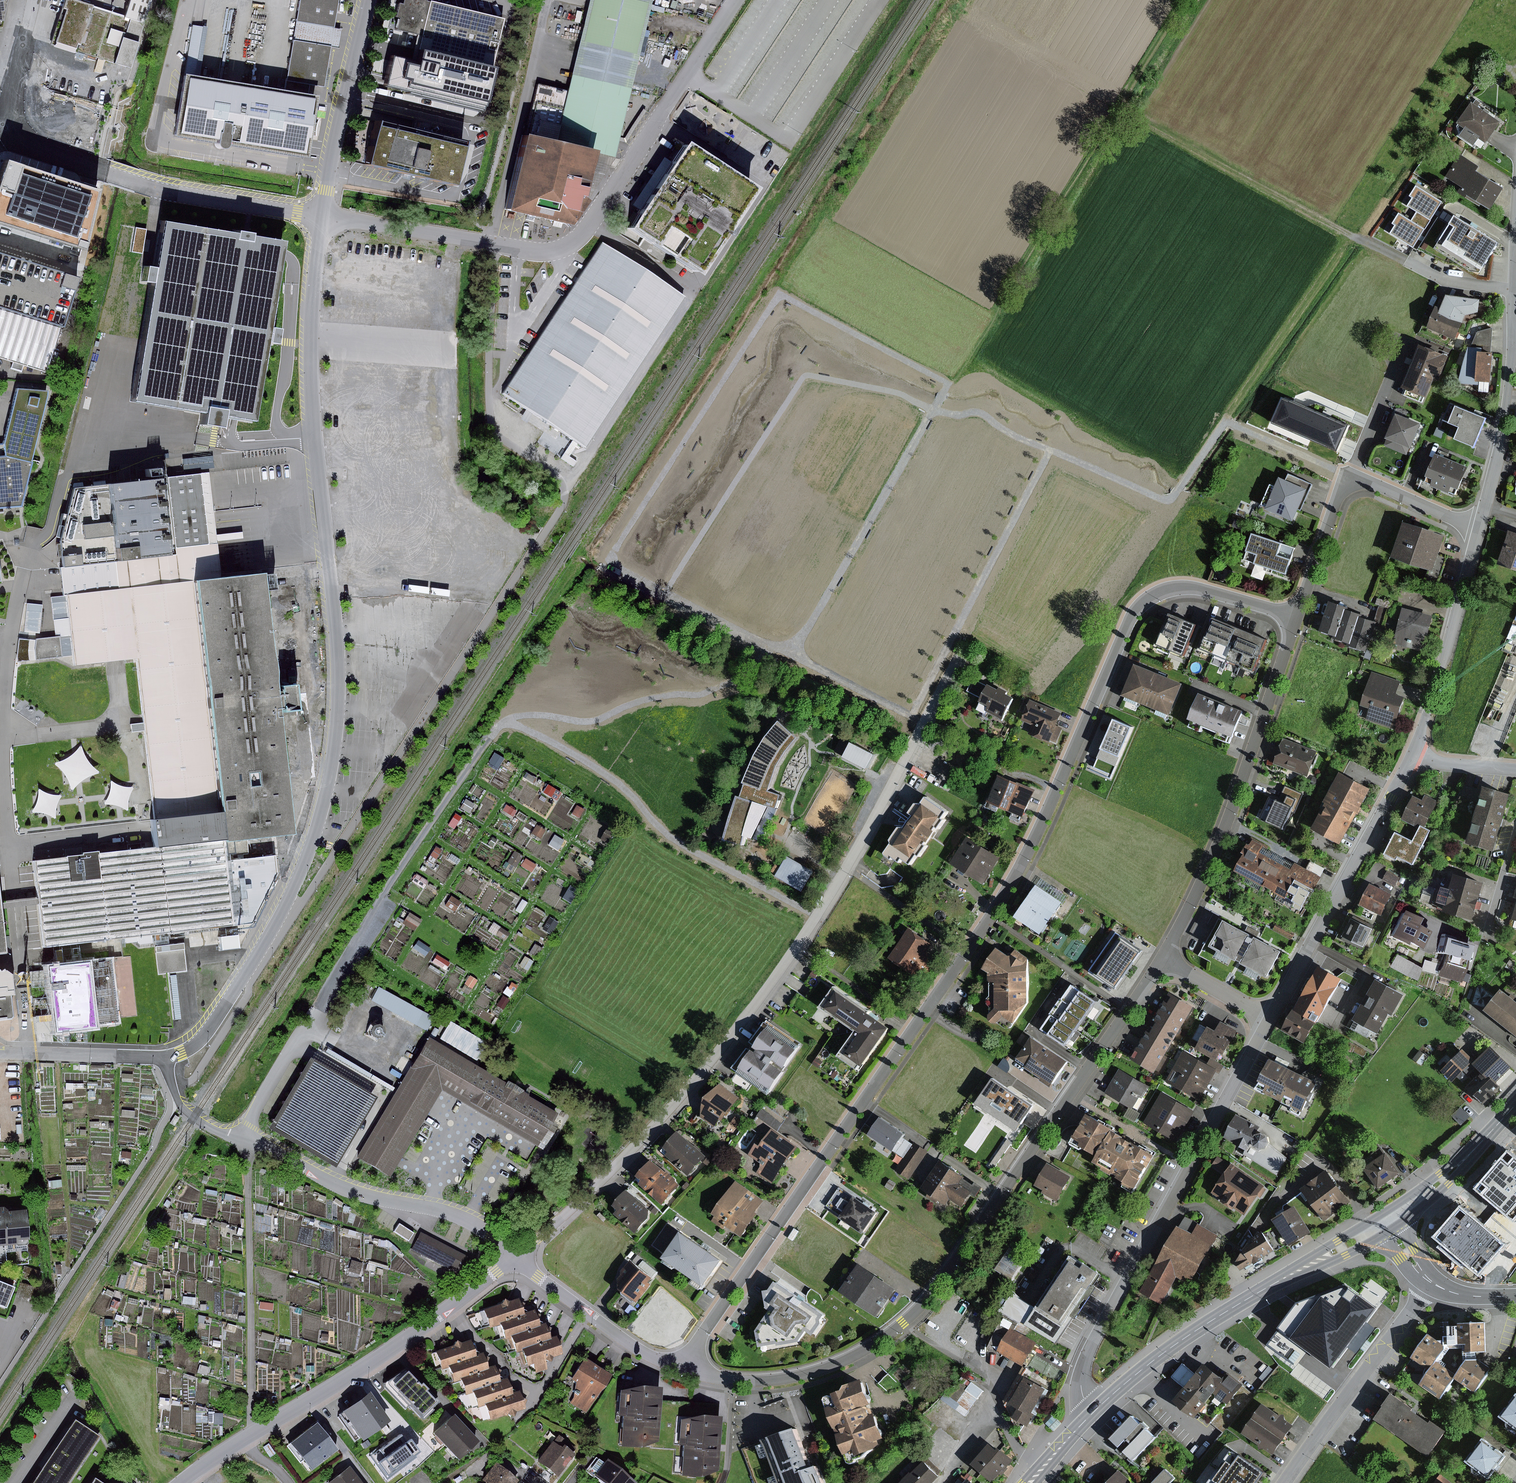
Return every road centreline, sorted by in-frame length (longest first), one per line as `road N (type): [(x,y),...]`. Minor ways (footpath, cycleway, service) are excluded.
road 1 (residential): [(1297,617),(1181,589),(1161,594),(1131,620),(1025,859),(992,916),(686,1369)]
road 2 (residential): [(159,1057),(181,1054),(209,1028),(268,938),(301,875),(329,786),(340,676),(312,334),(323,213)]
road 3 (residential): [(957,660),(848,866),(738,1028),(603,1180),(511,1261)]
road 4 (residential): [(686,1369),(734,1381),(783,1381),(825,1370),(904,1324),(947,1279),(1162,960)]
road 5 (residential): [(323,213),(518,250),(571,245),(734,0)]
road 6 (residential): [(1096,1410),(1081,1385),(1089,1353),(1270,1021)]
road 7 (residential): [(511,1261),(408,1338),(182,1482)]
road 8 (residential): [(175,1092),(185,1110),(218,1132),(264,1146),(342,1188),(451,1213),(496,1237),(511,1261)]
road 9 (residential): [(1162,960),(1226,825),(1297,617)]
road 10 (primary): [(1390,1220),(1179,1341),(1096,1410)]
road 11 (residential): [(0,137),(150,187),(323,213)]
road 12 (residential): [(1270,1021),(1412,755)]
road 13 (residential): [(1297,617),(1346,485),(1361,481),(1481,527)]
road 14 (residential): [(1285,1482),(1434,1283)]
road 15 (residential): [(1412,755),(1481,527)]
road 16 (residential): [(323,213),(372,0)]
road 17 (residential): [(511,1261),(631,1347),(686,1369)]
road 18 (residential): [(1481,527),(1514,341)]
road 19 (primary): [(1515,1105),(1444,1180),(1390,1220)]
road 20 (unclassified): [(1361,237),(1436,276),(1514,288)]
road 21 (residential): [(0,1054),(159,1057)]
road 22 (residential): [(0,123),(33,0)]
road 23 (residential): [(1162,960),(1270,1021)]

